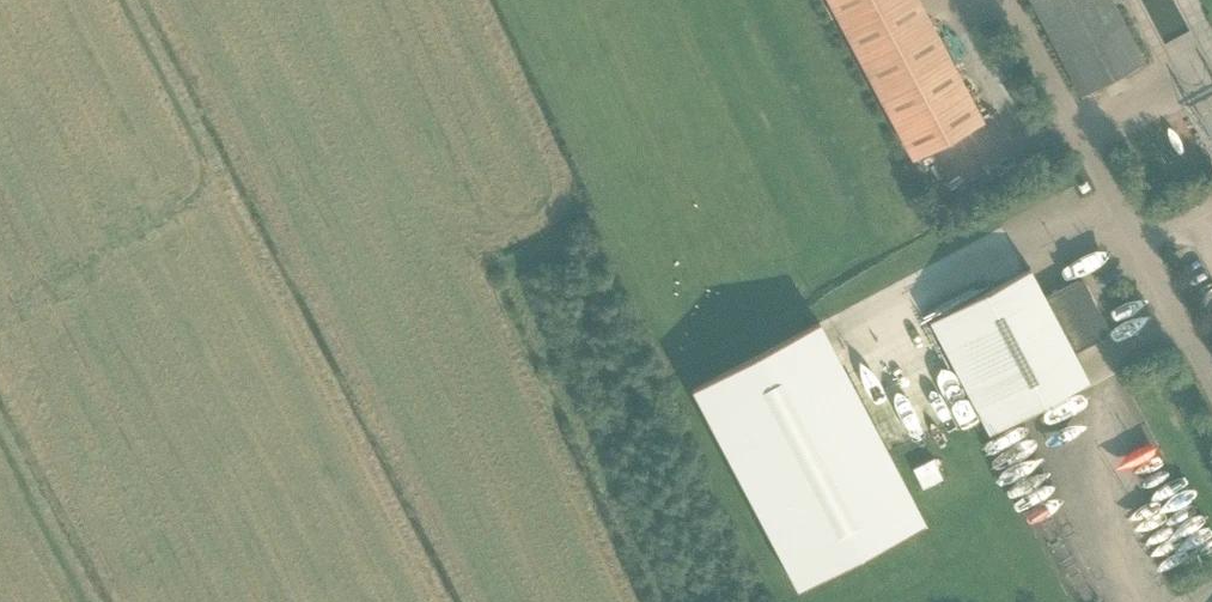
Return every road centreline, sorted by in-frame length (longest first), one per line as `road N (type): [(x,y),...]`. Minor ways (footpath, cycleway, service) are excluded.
road 1 (unclassified): [(1009,0),(1211,371)]

